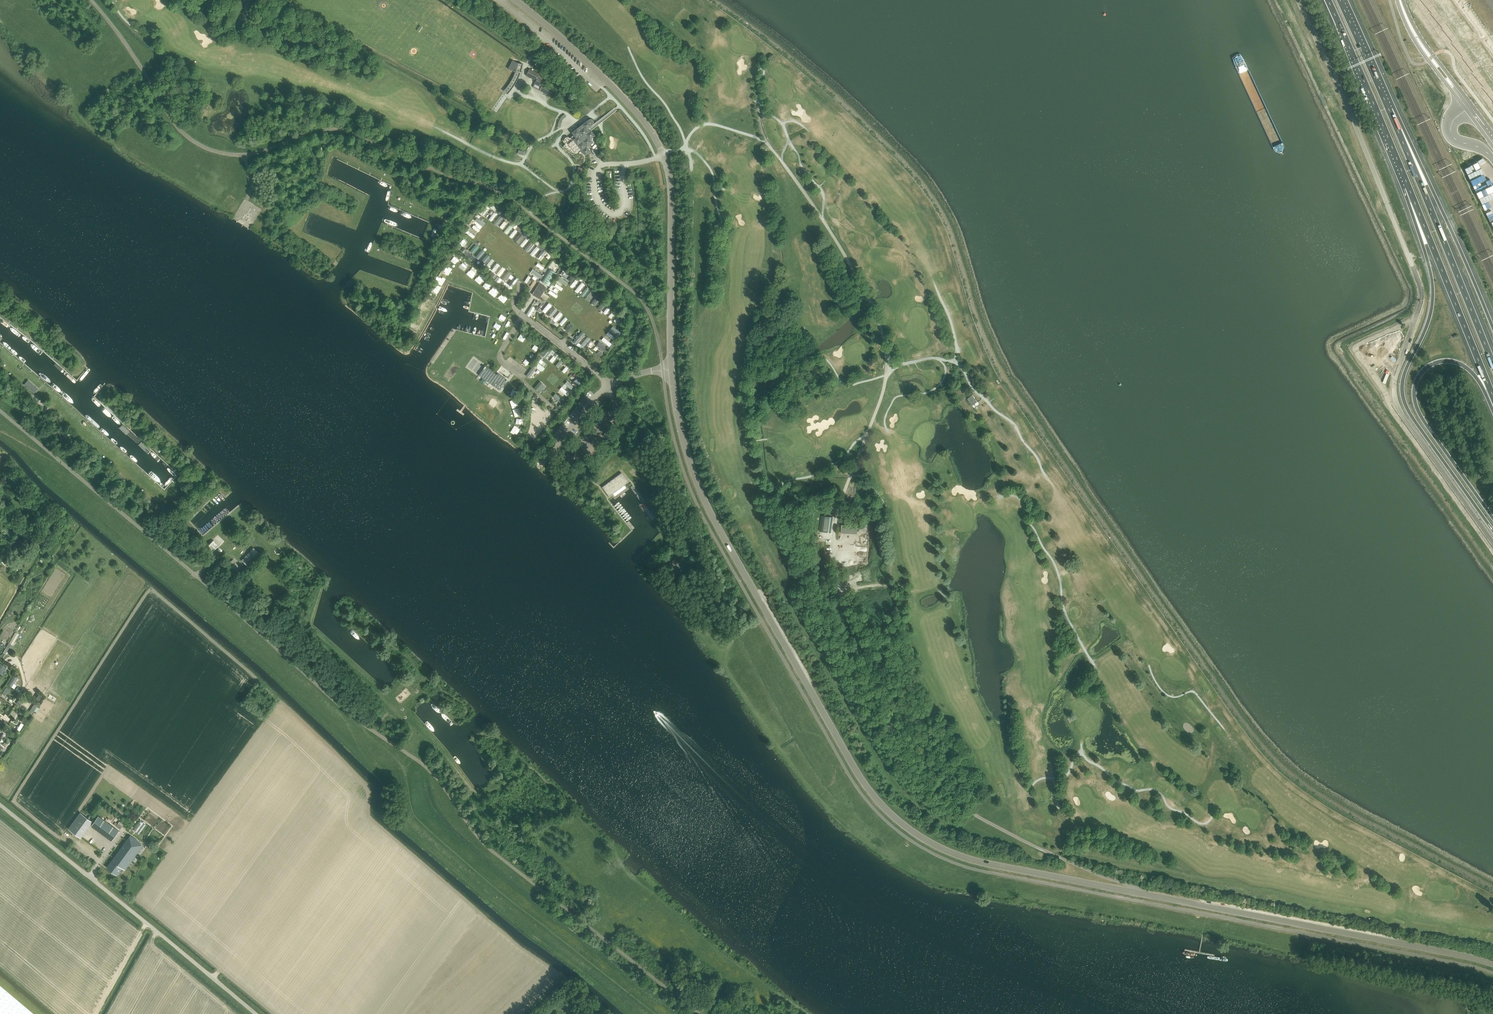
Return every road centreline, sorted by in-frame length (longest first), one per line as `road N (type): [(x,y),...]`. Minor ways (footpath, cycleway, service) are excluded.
road 1 (unclassified): [(1492,963),(1007,868),(935,846),(885,809),(695,479),(671,369),(672,191),(664,154),(606,81),(513,0)]
road 2 (unclassified): [(1492,543),(1397,408),(1395,378),(1420,287),(1298,0)]
road 3 (track): [(661,1013),(420,817),(405,764),(351,715)]
road 4 (motorway): [(1409,188),(1433,304),(1405,370),(1403,397),(1492,530)]
road 5 (unclassified): [(255,1013),(0,805)]
road 6 (motorway): [(1492,361),(1389,109)]
road 7 (motorway): [(1492,518),(1419,414),(1415,385),(1425,368),(1456,362),(1492,406)]
road 8 (motorway): [(1492,327),(1389,109)]
road 9 (motorway): [(1409,188),(1492,397)]
road 10 (motorway): [(1327,0),(1409,188)]

